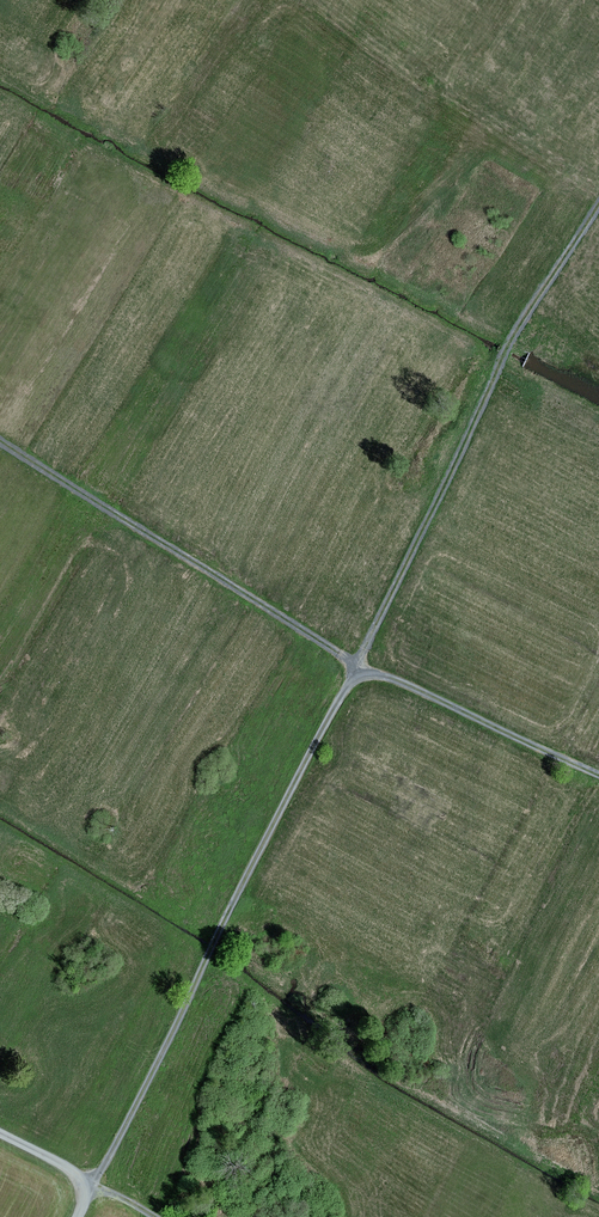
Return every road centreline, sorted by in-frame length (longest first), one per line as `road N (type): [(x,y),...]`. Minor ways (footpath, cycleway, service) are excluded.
road 1 (track): [(361,676),(304,770),(77,1216)]
road 2 (track): [(361,676),(507,352),(598,206)]
road 3 (track): [(361,676),(328,643),(0,436)]
road 4 (track): [(361,676),(402,679),(598,770)]
road 5 (track): [(0,1133),(162,1216)]

